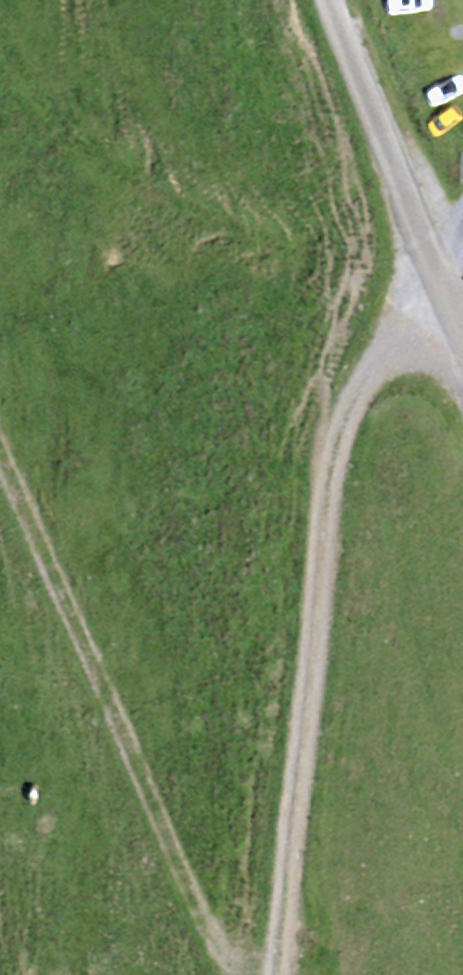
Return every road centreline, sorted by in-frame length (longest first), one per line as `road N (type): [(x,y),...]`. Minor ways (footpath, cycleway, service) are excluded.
road 1 (track): [(442,308),(343,409),(322,541),(287,974)]
road 2 (track): [(253,974),(215,959),(0,470)]
road 3 (unclassified): [(462,342),(391,181),(330,0)]

